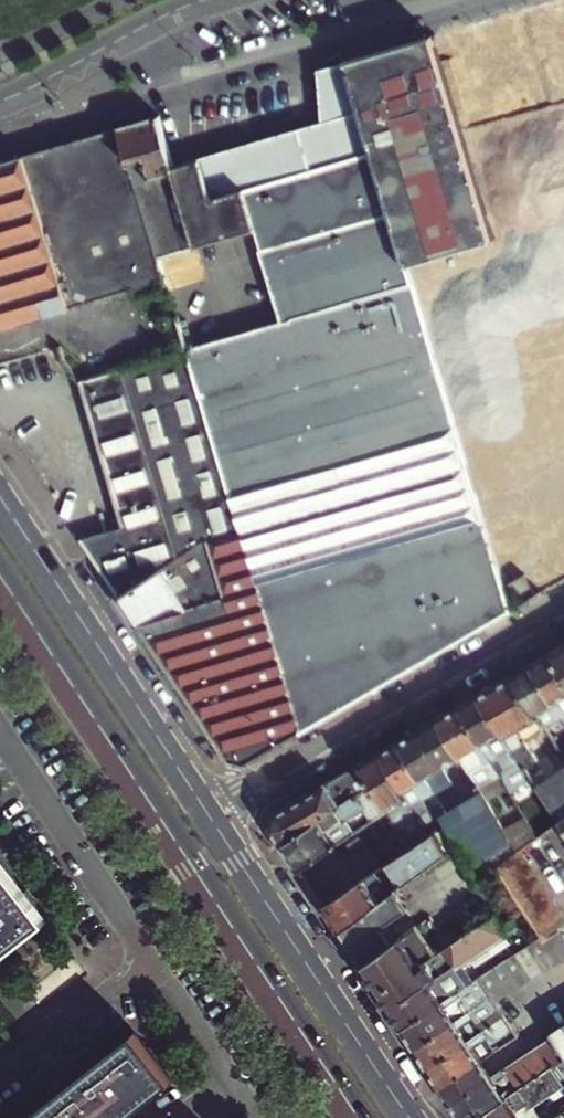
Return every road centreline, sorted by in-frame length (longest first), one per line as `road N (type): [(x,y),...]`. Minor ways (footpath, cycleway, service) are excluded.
road 1 (secondary): [(0,581),(358,1117)]
road 2 (residential): [(563,614),(213,821)]
road 3 (secondary): [(213,821),(0,496)]
road 4 (secondary): [(410,1117),(213,821)]
road 5 (residential): [(148,964),(0,733)]
road 6 (primary): [(0,104),(154,22),(213,0)]
road 7 (residential): [(0,1080),(148,964)]
road 8 (residential): [(234,1087),(148,964)]

